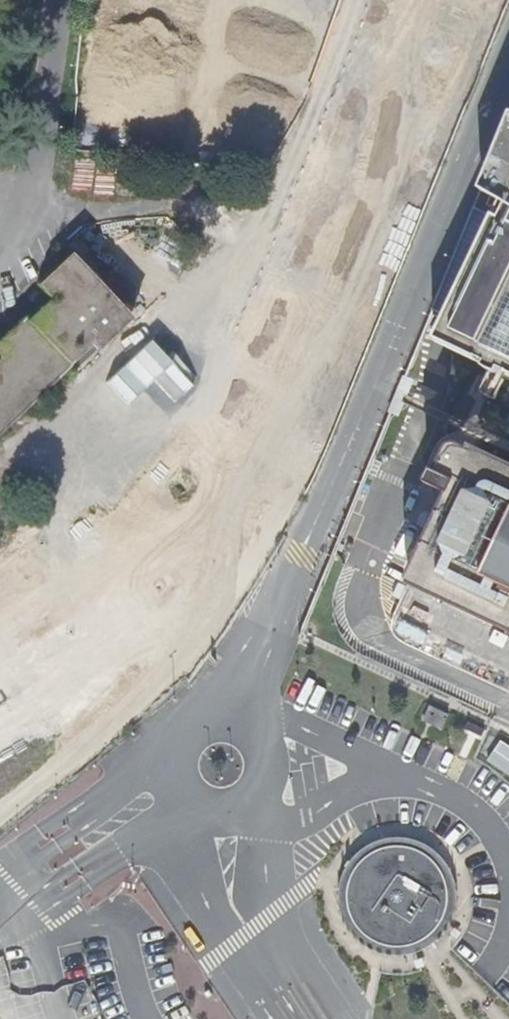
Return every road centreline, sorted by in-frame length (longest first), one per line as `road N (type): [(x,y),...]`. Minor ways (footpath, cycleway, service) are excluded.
road 1 (unclassified): [(0,683),(125,598),(264,387),(417,0)]
road 2 (residential): [(508,48),(267,651)]

